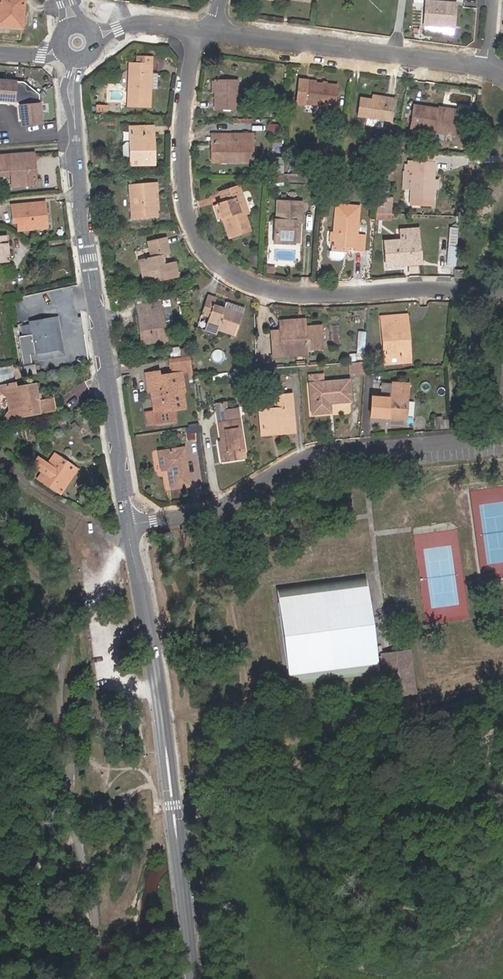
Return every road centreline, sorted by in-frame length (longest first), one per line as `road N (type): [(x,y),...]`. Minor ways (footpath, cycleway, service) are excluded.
road 1 (residential): [(199,27),(180,154),(187,209),(209,258),(251,286),(315,296),(502,293)]
road 2 (tertiary): [(74,59),(79,216),(128,523)]
road 3 (tertiary): [(132,541),(162,712),(192,978)]
road 4 (residential): [(502,438),(326,450),(204,513),(128,523)]
road 5 (residential): [(216,28),(487,66)]
road 6 (unclassified): [(0,447),(26,475),(132,541)]

